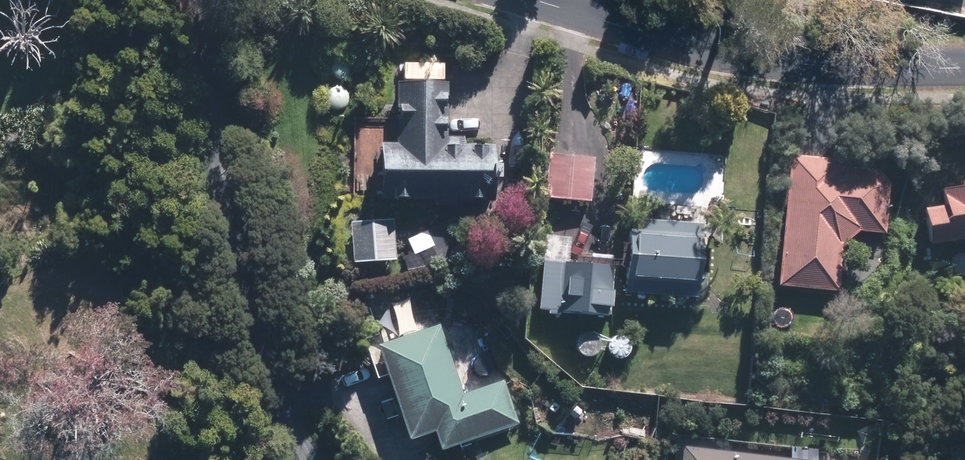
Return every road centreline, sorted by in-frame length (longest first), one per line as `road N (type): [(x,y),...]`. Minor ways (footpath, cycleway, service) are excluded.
road 1 (residential): [(534,0),(685,46),(767,61),(964,67)]

